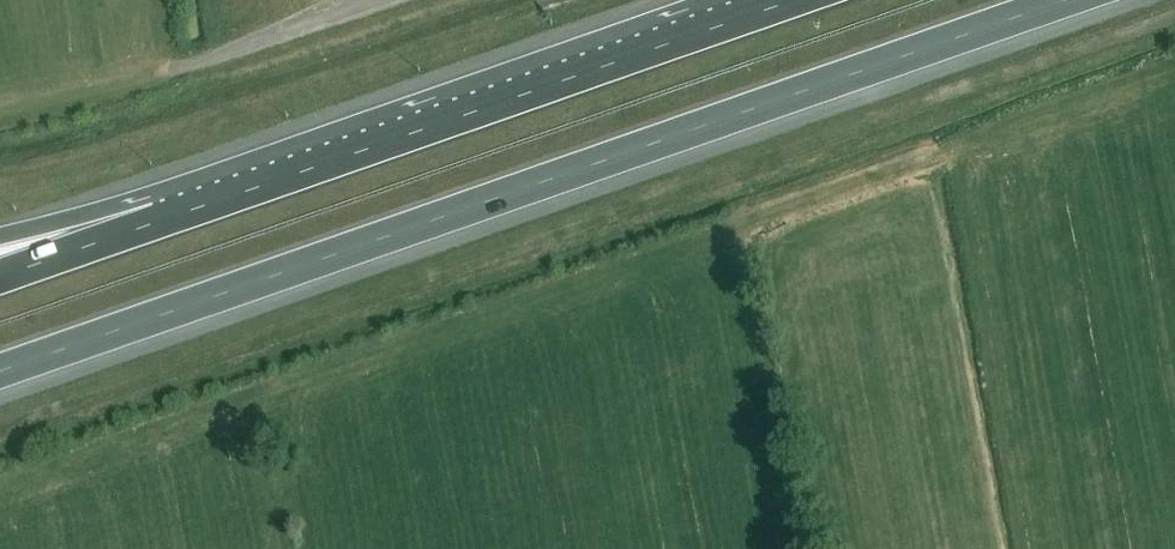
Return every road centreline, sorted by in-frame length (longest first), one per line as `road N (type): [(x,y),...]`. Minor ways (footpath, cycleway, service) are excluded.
road 1 (motorway): [(0,370),(1061,0)]
road 2 (motorway): [(798,0),(164,221)]
road 3 (unclassified): [(175,85),(402,0)]
road 4 (motorway): [(164,221),(0,278)]
road 5 (motorway): [(164,221),(0,241)]

